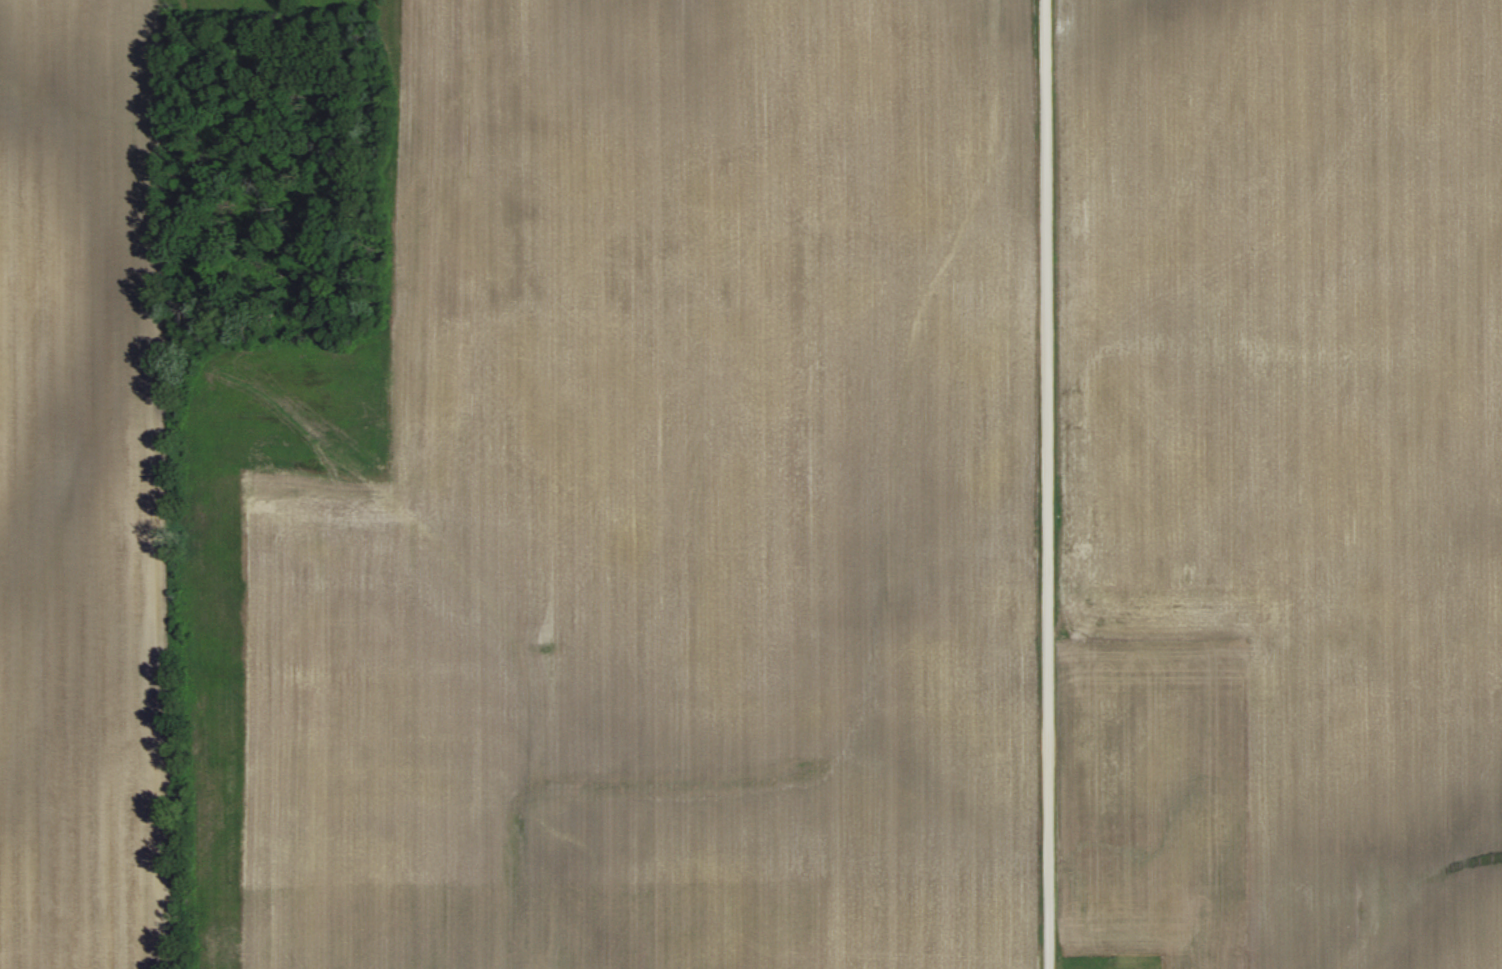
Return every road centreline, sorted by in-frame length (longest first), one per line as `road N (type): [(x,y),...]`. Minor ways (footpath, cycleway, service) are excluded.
road 1 (residential): [(1050,968),(1044,0)]

